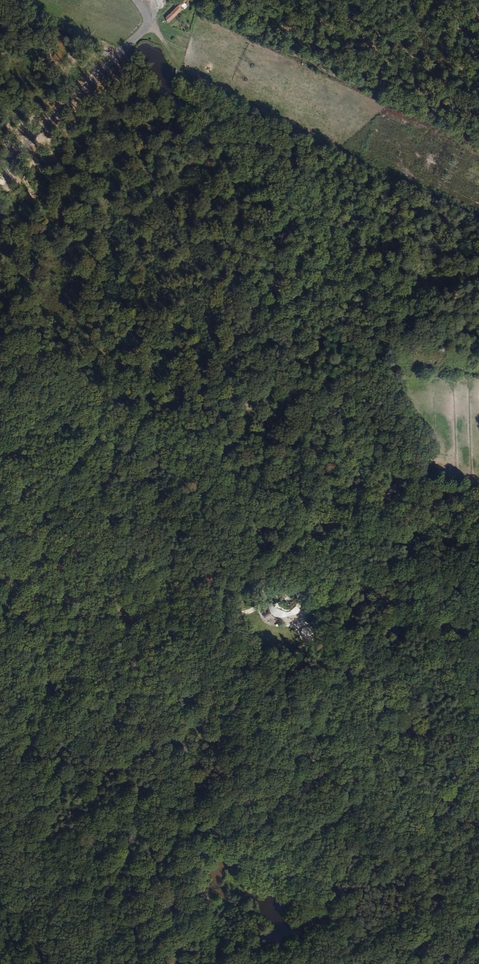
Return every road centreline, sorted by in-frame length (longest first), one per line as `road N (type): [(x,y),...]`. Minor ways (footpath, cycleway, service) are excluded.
road 1 (tertiary): [(478,546),(259,483),(199,457),(0,329)]
road 2 (track): [(151,25),(0,169)]

